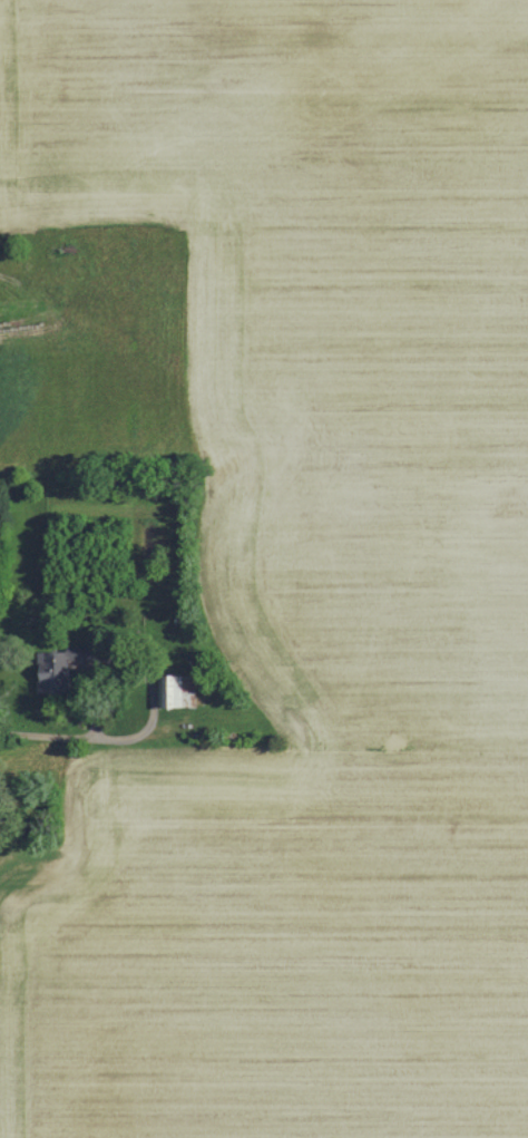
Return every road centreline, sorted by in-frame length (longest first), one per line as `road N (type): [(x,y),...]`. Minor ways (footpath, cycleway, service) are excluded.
road 1 (residential): [(106,652),(158,675),(153,721),(130,738),(0,728)]

